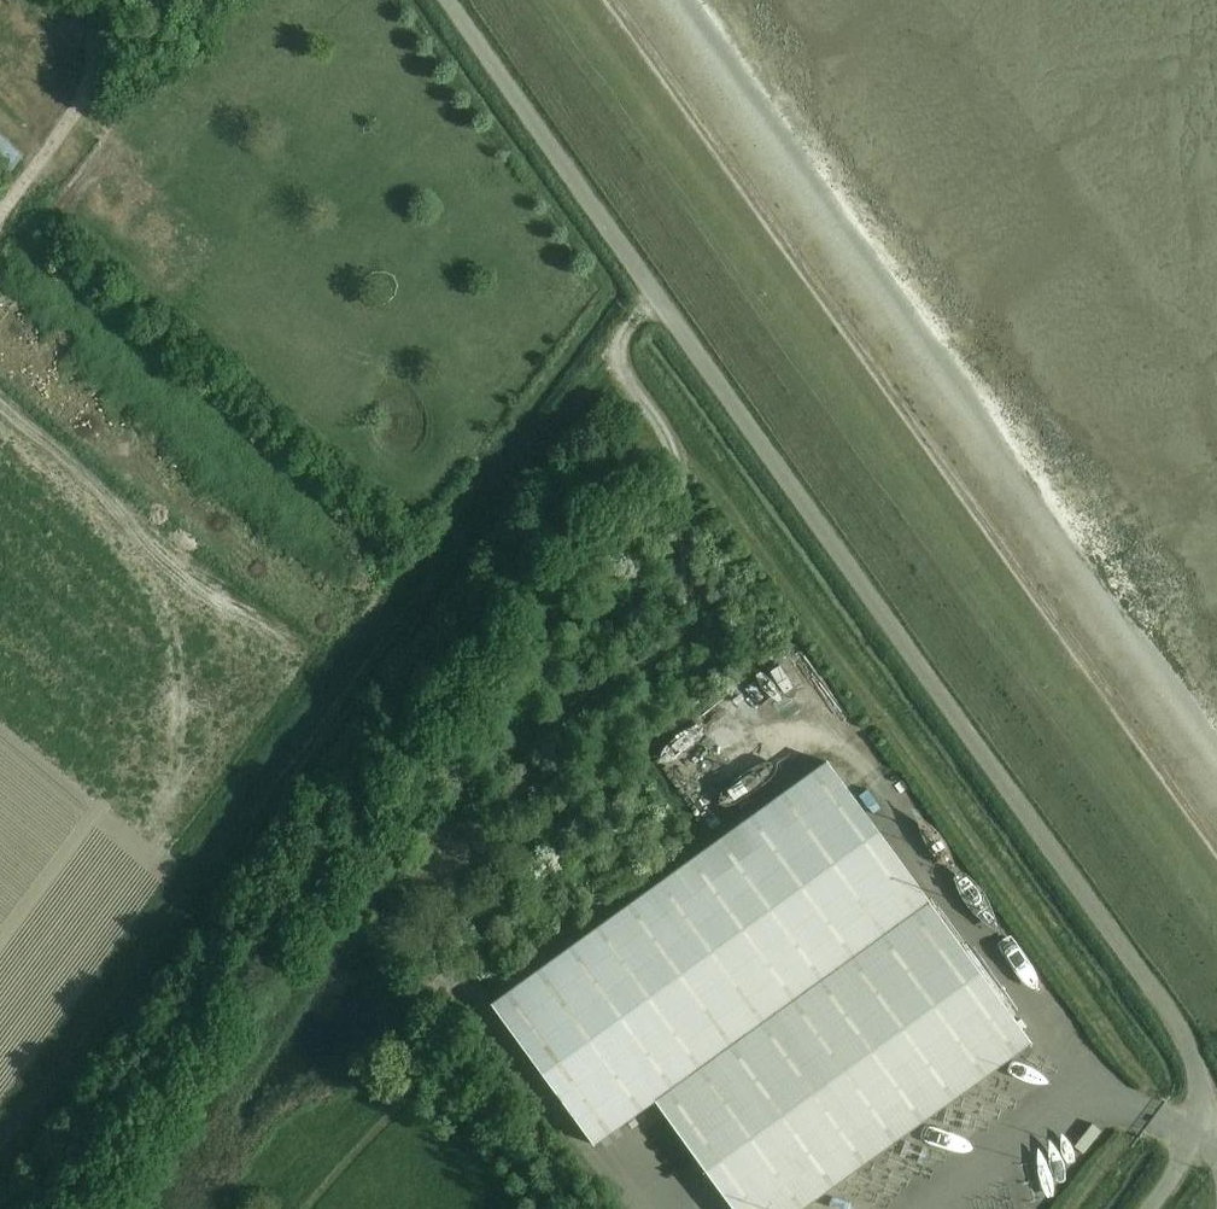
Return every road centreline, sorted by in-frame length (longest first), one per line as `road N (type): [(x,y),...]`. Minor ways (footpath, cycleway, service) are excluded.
road 1 (unclassified): [(1201,1128),(1198,1074),(1169,1016),(446,0)]

